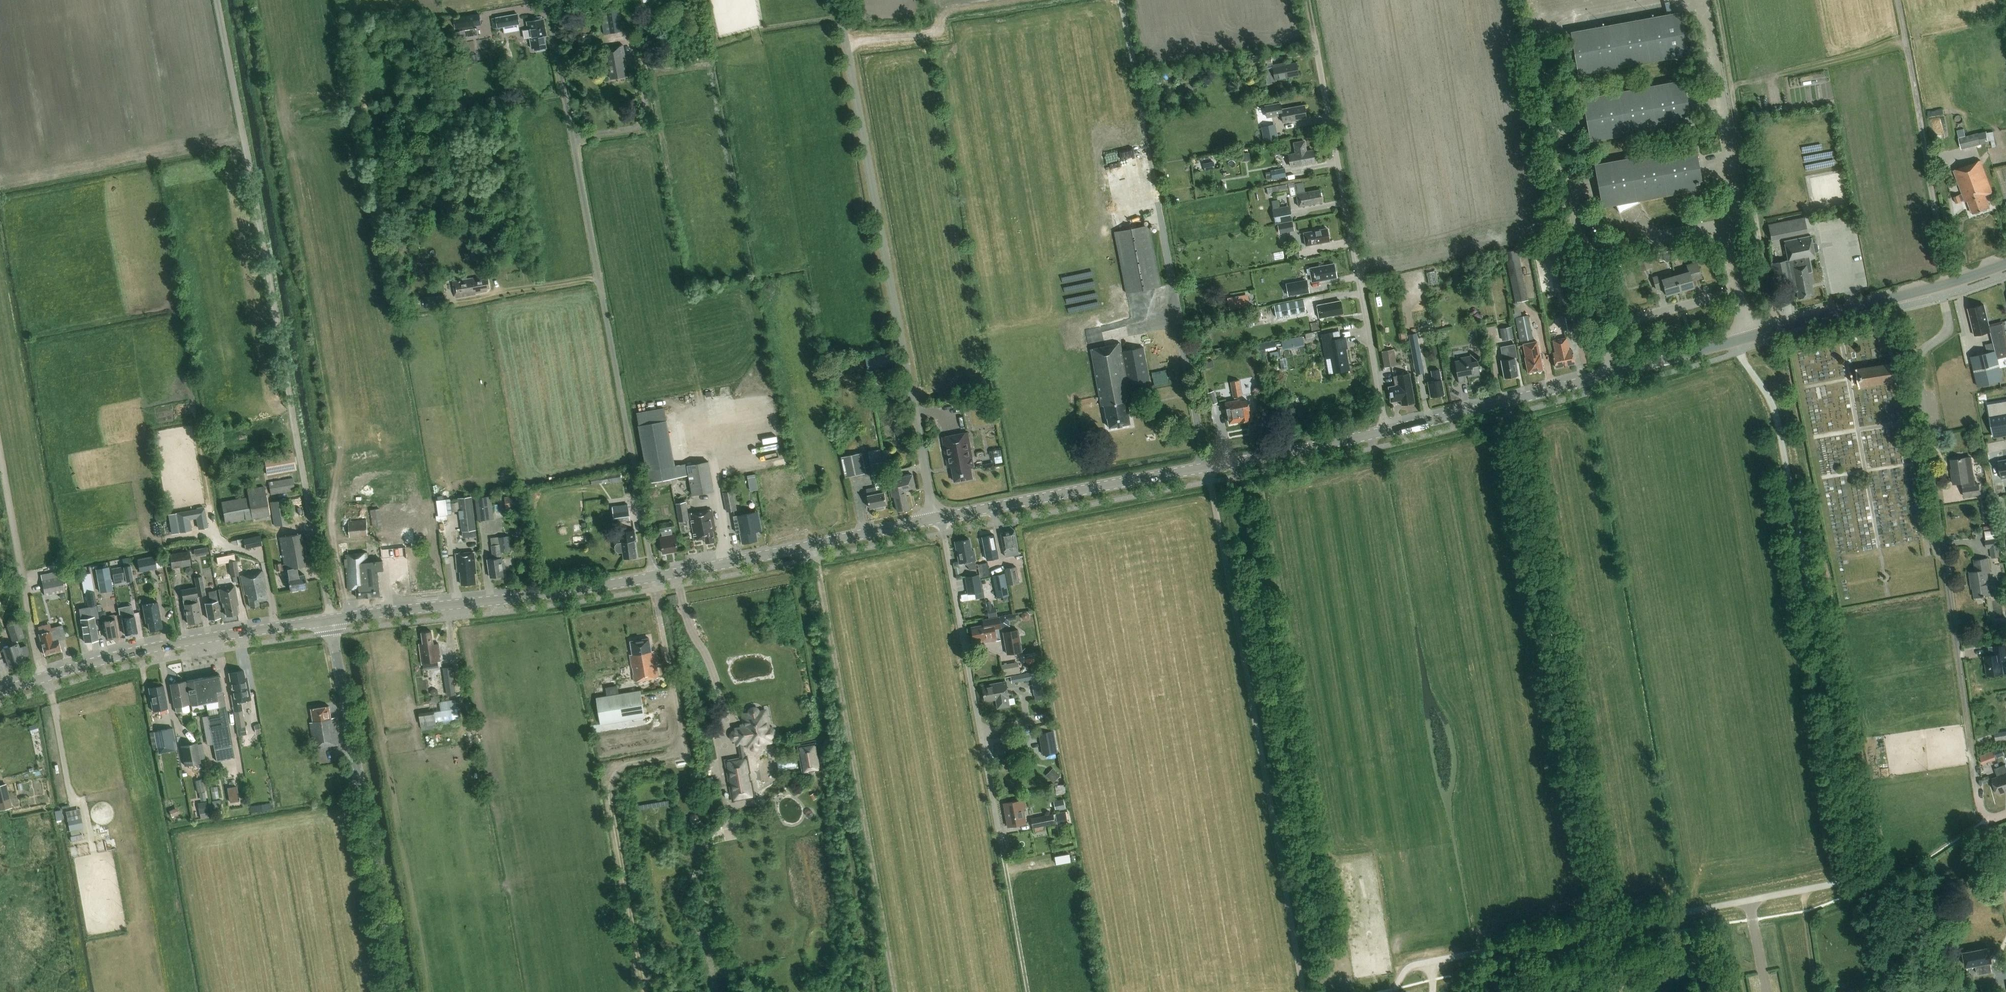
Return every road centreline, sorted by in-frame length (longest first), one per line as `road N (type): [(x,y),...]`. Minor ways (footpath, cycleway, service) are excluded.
road 1 (unclassified): [(654,579),(547,0)]
road 2 (track): [(1206,468),(1302,991)]
road 3 (unclassified): [(935,518),(838,0)]
road 4 (tertiary): [(935,518),(1387,431)]
road 5 (track): [(811,546),(894,991)]
road 6 (unclassified): [(1387,431),(1312,28)]
road 7 (unclassified): [(397,991),(330,621)]
road 8 (track): [(1978,792),(1928,438)]
road 9 (tertiary): [(0,693),(151,648),(330,621)]
road 10 (track): [(714,739),(606,772),(644,991)]
road 11 (tertiary): [(330,621),(654,579)]
road 12 (track): [(1941,287),(1946,276),(1894,0)]
road 13 (tertiary): [(654,579),(935,518)]
road 14 (track): [(0,456),(50,690)]
road 15 (track): [(1757,222),(1717,0)]
road 16 (residential): [(1612,375),(1606,338),(1620,324),(1728,294),(1741,300),(1751,337)]
road 17 (tertiary): [(1751,337),(1941,287)]
road 18 (unclassified): [(1928,438),(1918,362),(1949,327),(1941,287)]
road 19 (track): [(997,831),(1027,991)]
road 20 (tertiary): [(1612,375),(1735,342)]
road 21 (tertiary): [(1387,431),(1511,402)]

